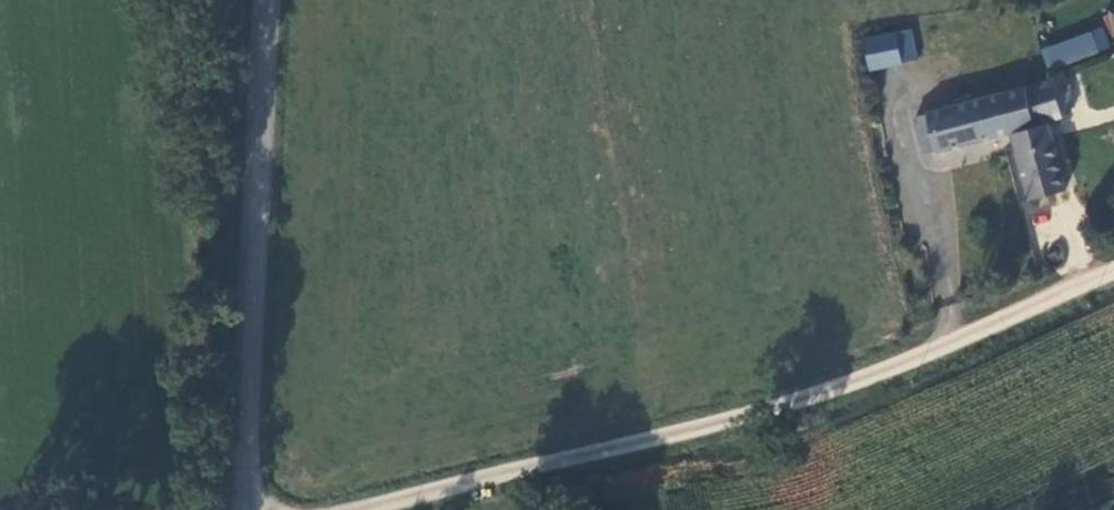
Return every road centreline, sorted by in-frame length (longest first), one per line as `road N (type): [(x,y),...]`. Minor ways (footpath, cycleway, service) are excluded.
road 1 (unclassified): [(252,509),(786,418),(1113,274)]
road 2 (unclassified): [(267,0),(244,509)]

